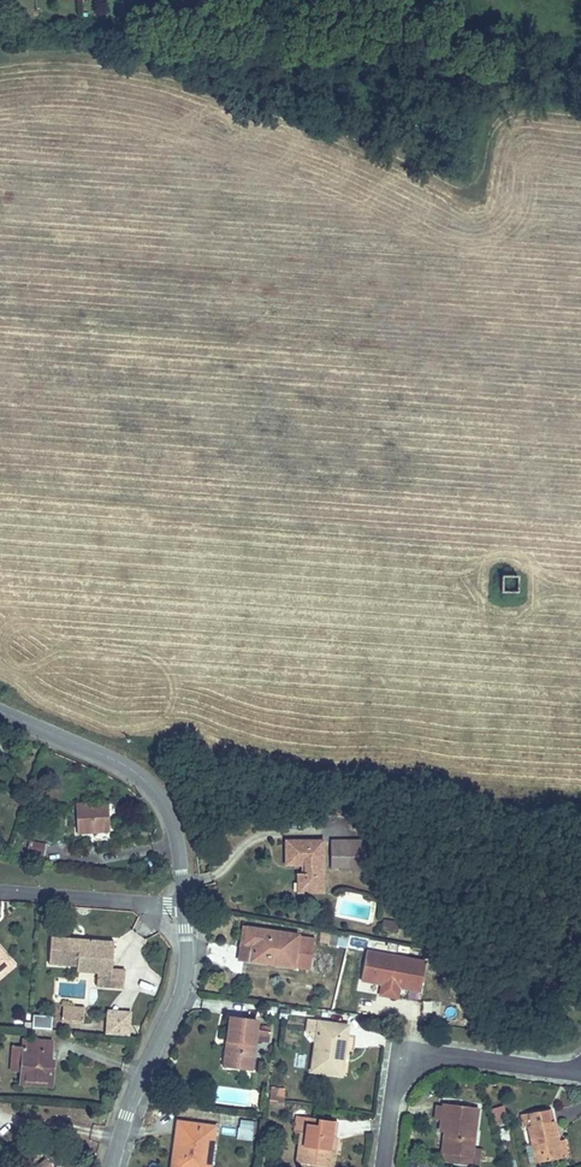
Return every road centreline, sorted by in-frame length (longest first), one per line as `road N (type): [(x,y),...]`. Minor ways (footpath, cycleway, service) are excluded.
road 1 (track): [(580,110),(506,98),(491,113),(476,192),(279,107),(181,78),(94,57),(0,60)]
road 2 (unclassified): [(187,908),(172,817),(145,780),(0,709)]
road 3 (residential): [(580,1073),(457,1058),(415,1065),(391,1100),(382,1166)]
road 4 (unclassified): [(109,1166),(182,974),(187,908)]
road 5 (residential): [(187,908),(0,892)]

